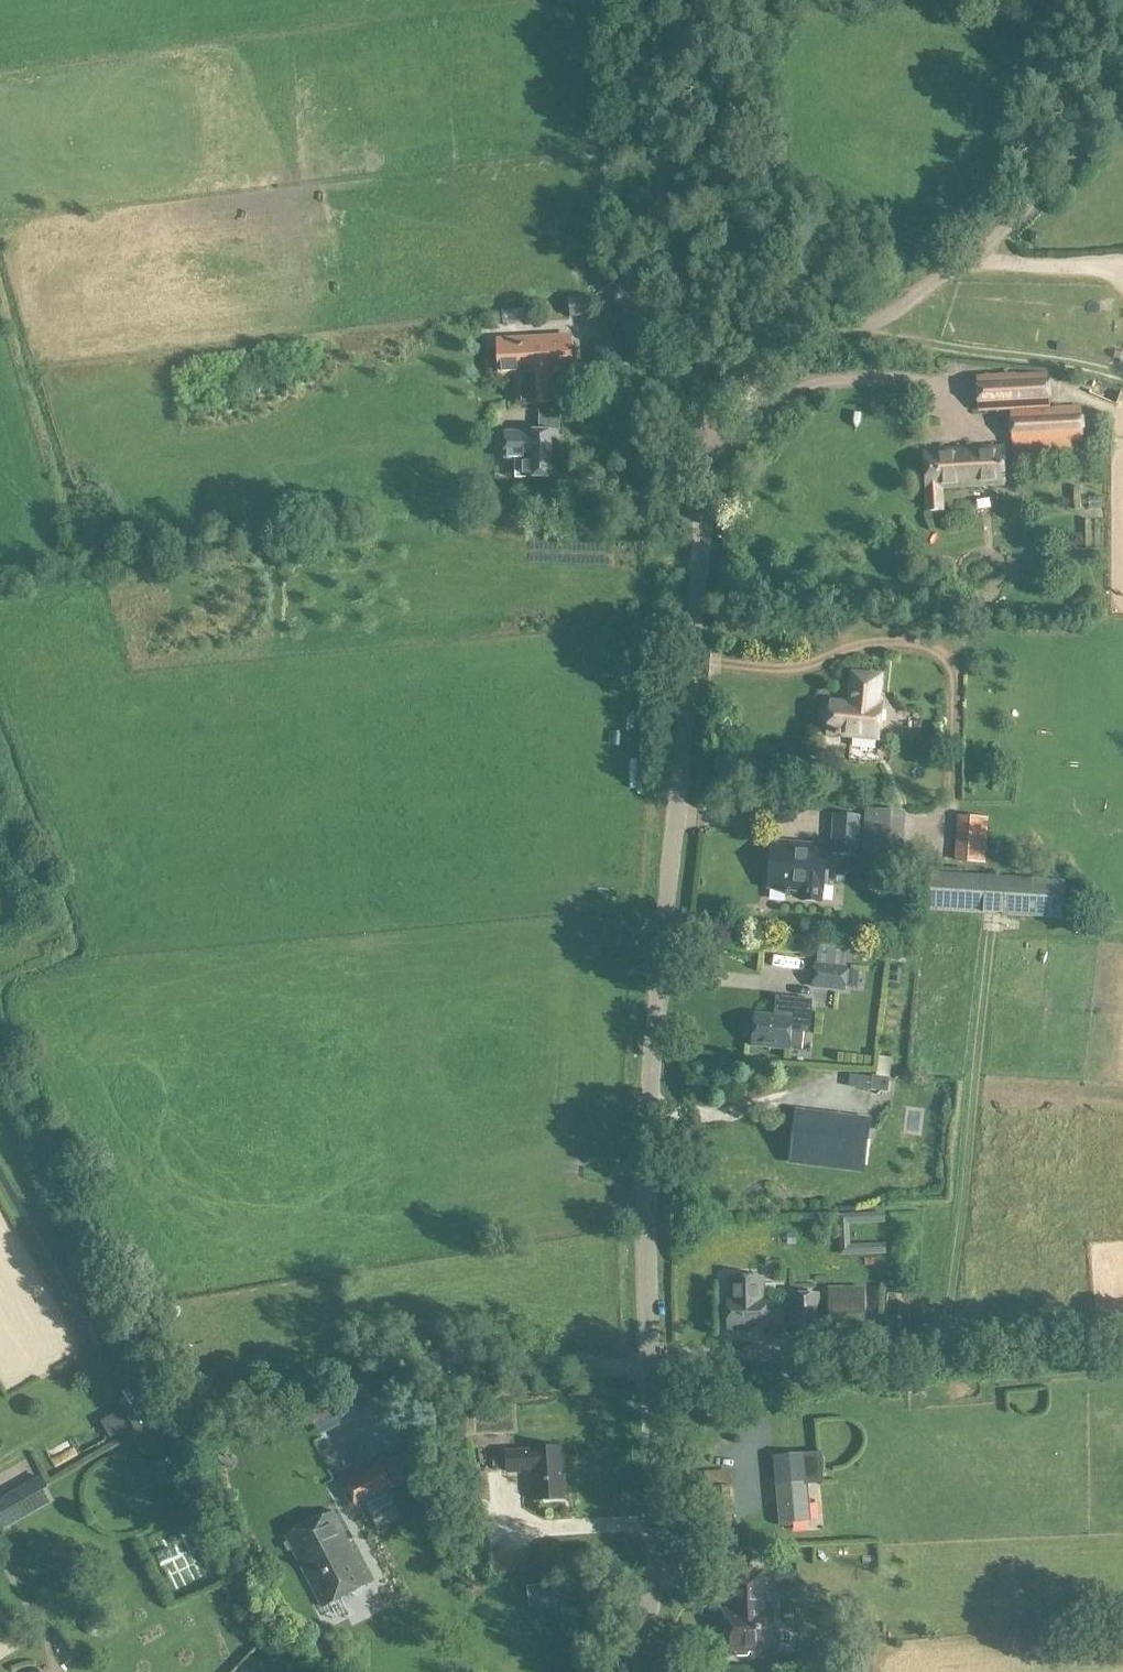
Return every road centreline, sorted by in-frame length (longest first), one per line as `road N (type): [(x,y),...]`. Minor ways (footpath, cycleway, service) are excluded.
road 1 (unclassified): [(628,1671),(657,1557),(646,1228),(651,1080),(707,467),(692,327)]
road 2 (track): [(692,327),(837,336),(895,311),(1003,234),(1122,109)]
road 3 (track): [(692,327),(655,167),(634,0)]

